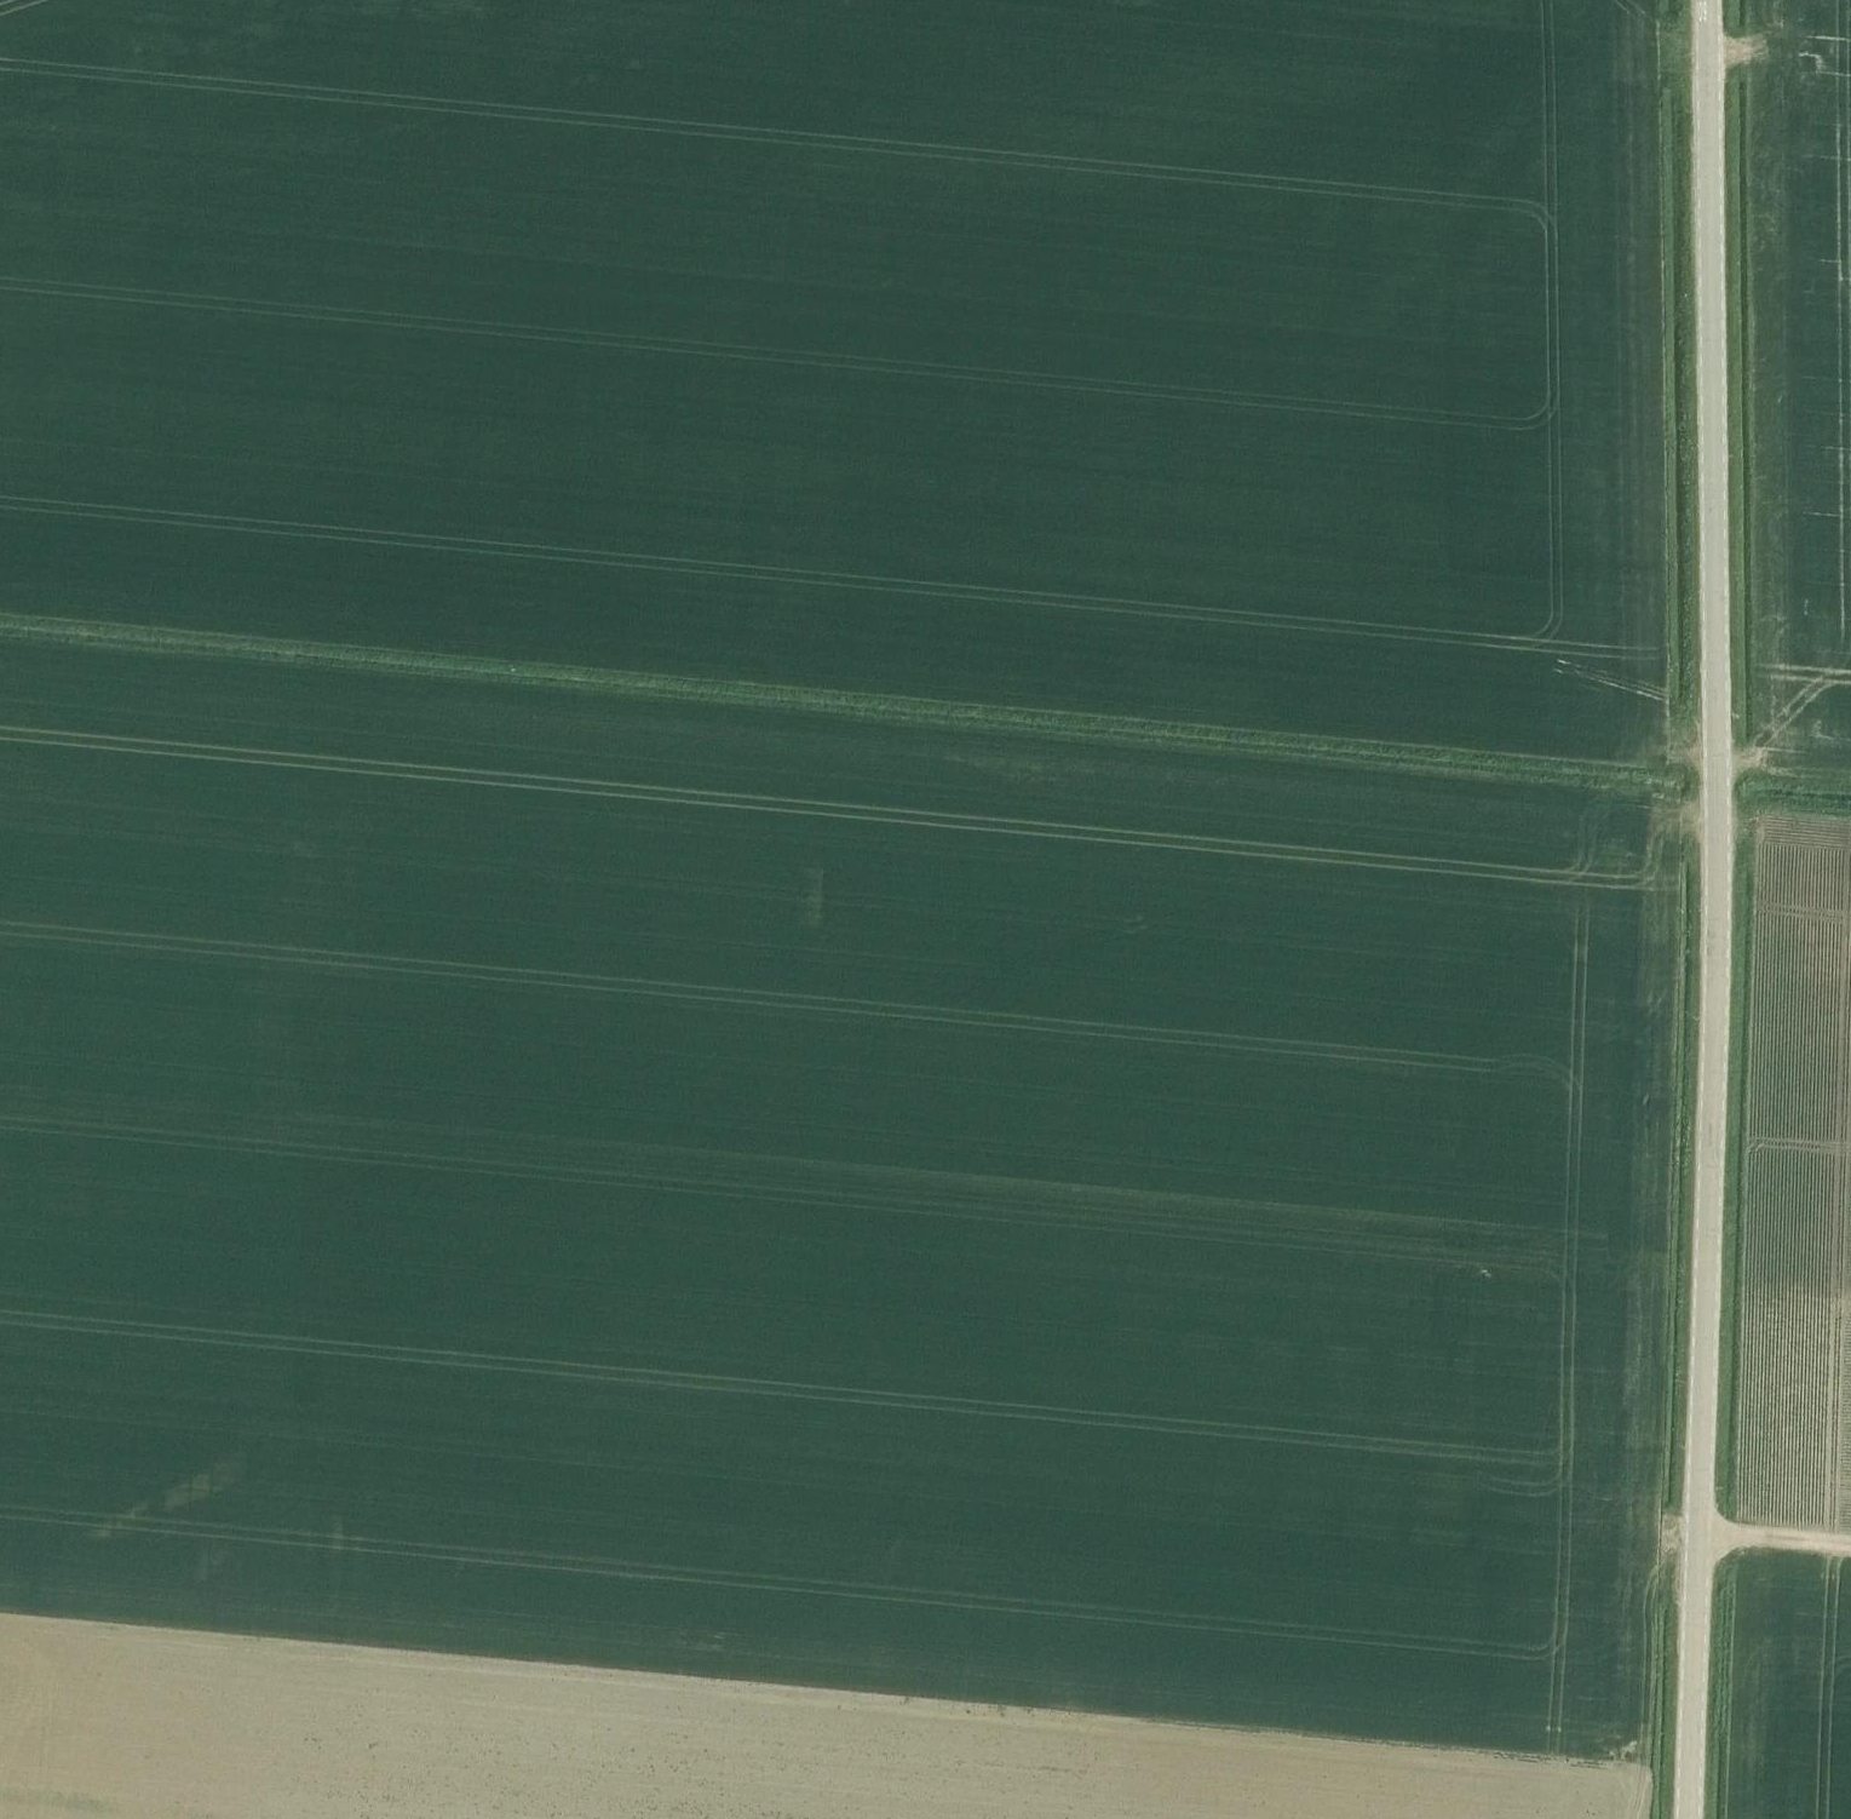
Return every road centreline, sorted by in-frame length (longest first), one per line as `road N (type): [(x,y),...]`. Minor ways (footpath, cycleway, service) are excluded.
road 1 (tertiary): [(1689,1818),(1718,790),(1707,0)]
road 2 (track): [(1699,1536),(1850,1549)]

